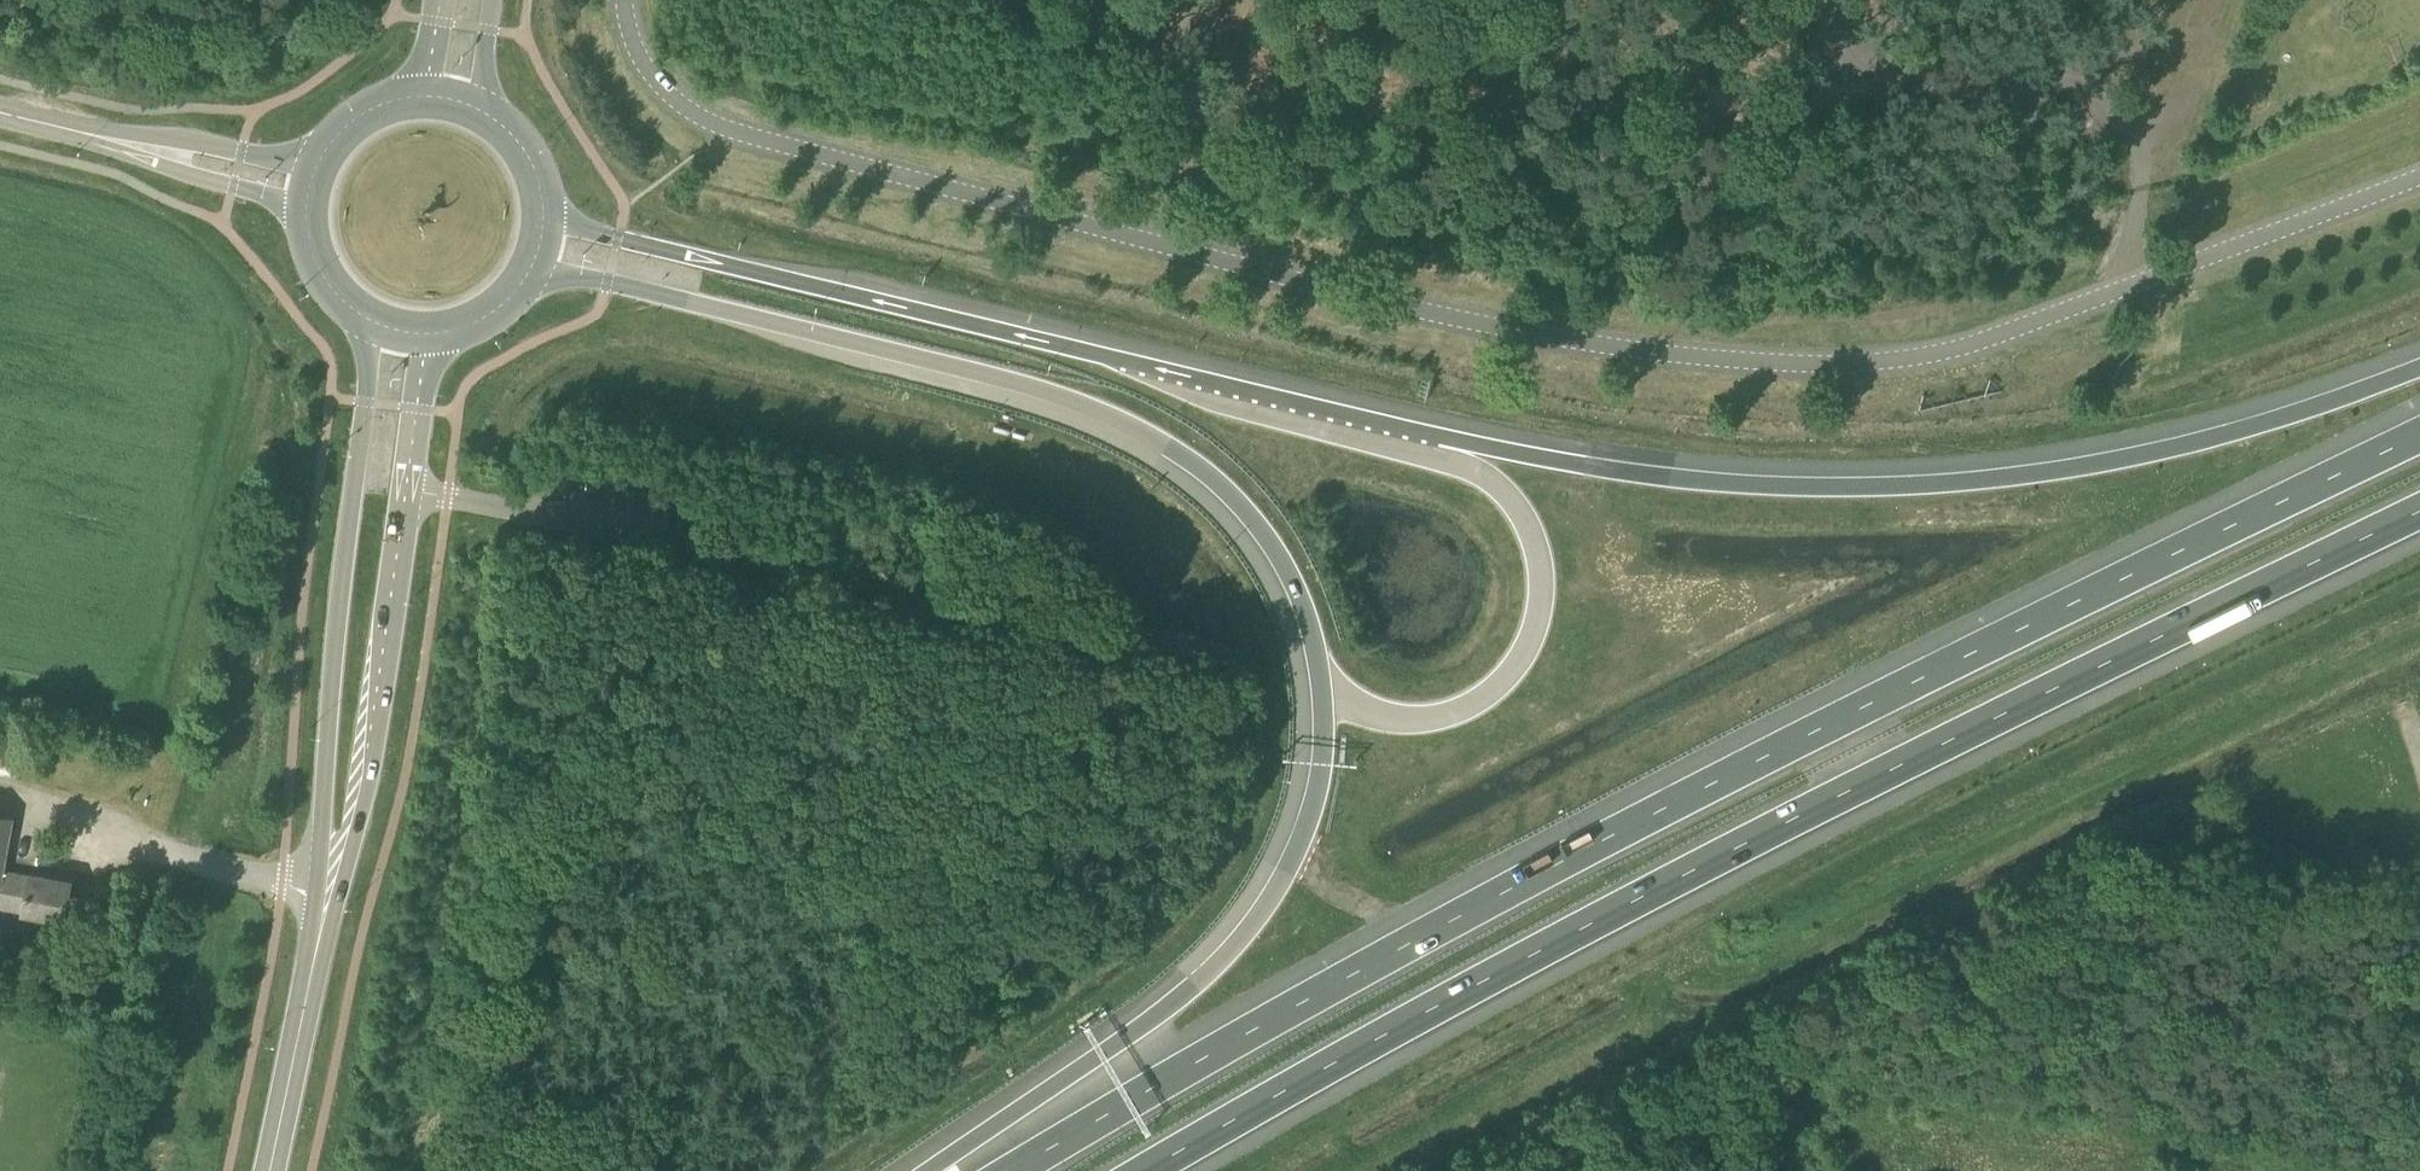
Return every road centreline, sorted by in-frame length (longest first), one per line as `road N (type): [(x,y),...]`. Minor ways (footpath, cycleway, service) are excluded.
road 1 (unclassified): [(2419,175),(1963,348),(1909,360),(1766,364),(1465,323),(730,133),(673,104),(639,58),(625,0)]
road 2 (motorway): [(2419,369),(2291,415),(2091,465),(1919,483),(1738,482),(1635,473),(1318,405),(618,238),(543,212)]
road 3 (motorway): [(524,276),(608,282),(1044,389),(1105,412),(1186,456),(1229,493),(1268,540),(1298,598),(1318,665),(1320,751),(1299,835),(1269,896),(1200,980),(927,1170)]
road 4 (motorway): [(2419,435),(1529,878),(1018,1170)]
road 5 (motorway): [(1147,1170),(1293,1079),(1831,799),(2419,511)]
road 6 (secondary): [(370,314),(329,701),(324,919)]
road 7 (secondary): [(324,919),(371,740),(430,328)]
road 8 (tertiary): [(20,115),(310,212)]
road 9 (tertiary): [(320,164),(20,115)]
road 10 (secondary): [(269,1170),(324,919)]
road 11 (secondary): [(543,212),(536,172),(514,136),(482,110)]
road 12 (secondary): [(418,96),(360,117),(320,164)]
road 13 (secondary): [(310,212),(326,271),(370,314)]

